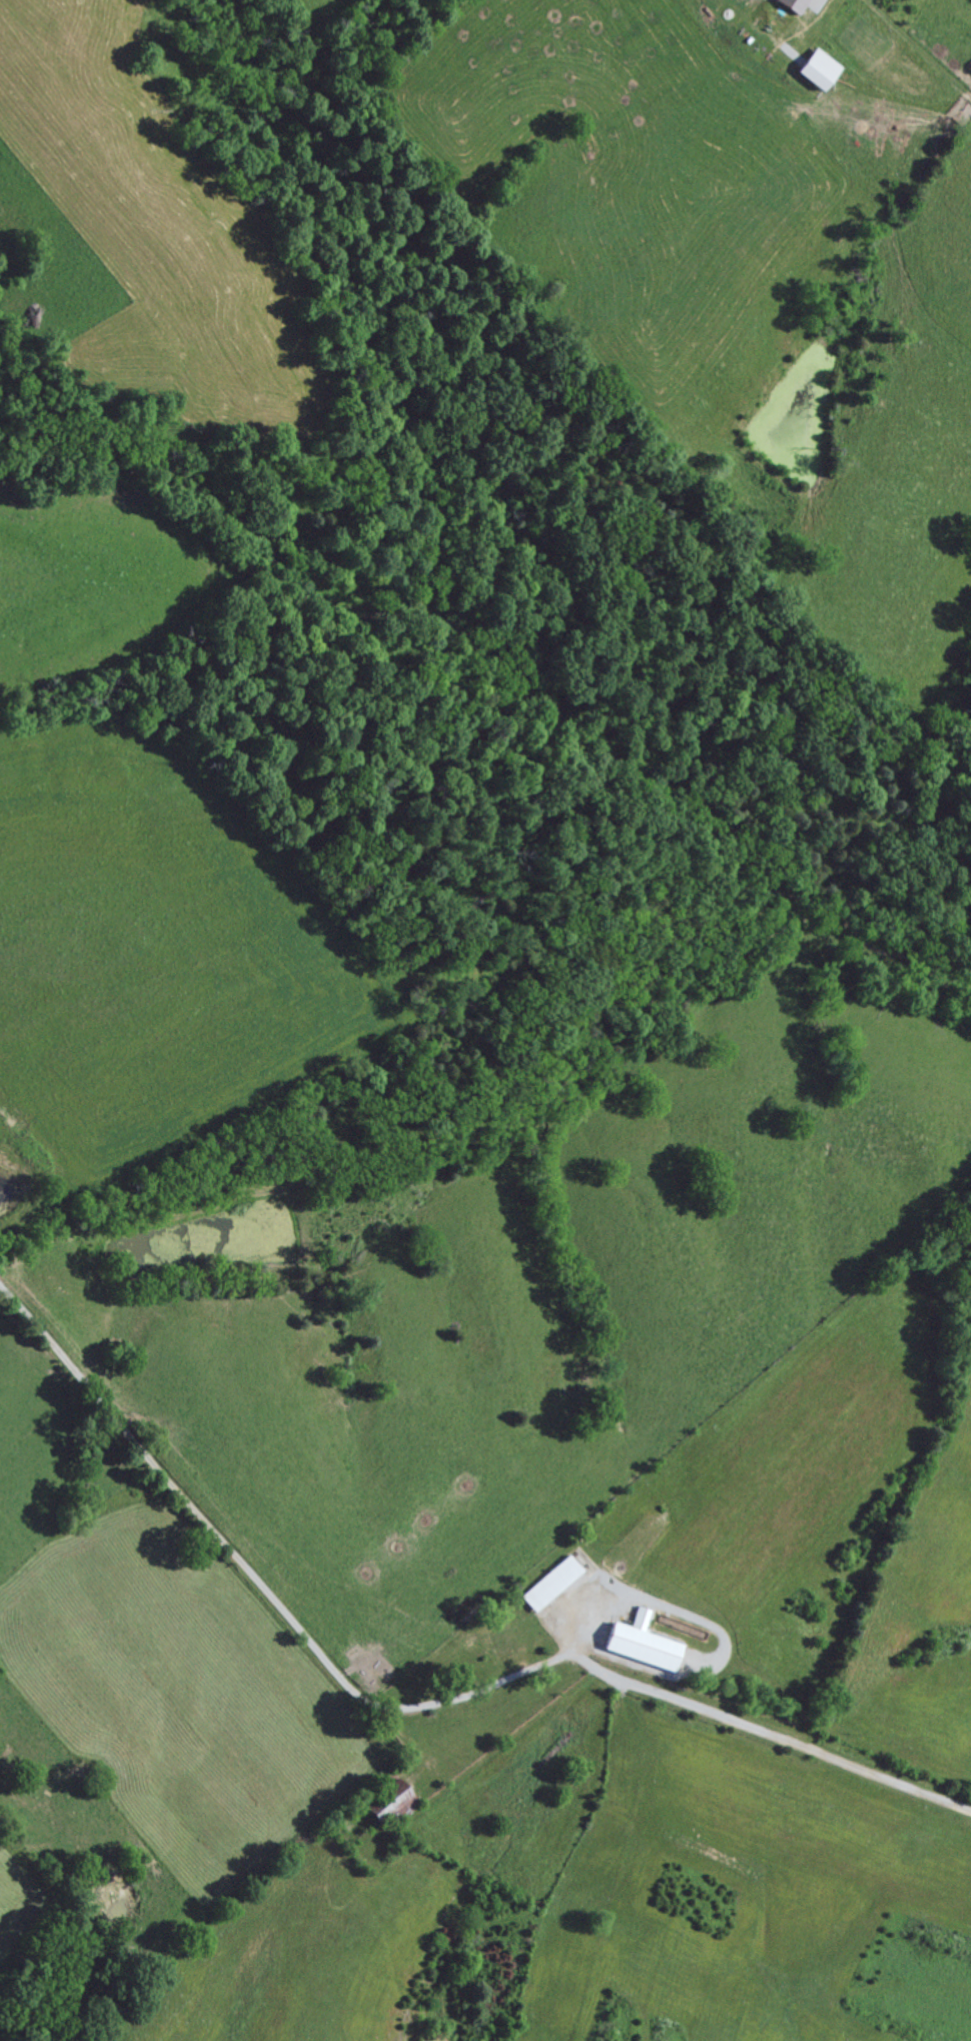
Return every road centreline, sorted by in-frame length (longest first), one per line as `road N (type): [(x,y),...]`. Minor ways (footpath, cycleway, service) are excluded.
road 1 (residential): [(376,1705),(338,1678),(96,1397),(90,1374),(79,1377),(0,1290)]

